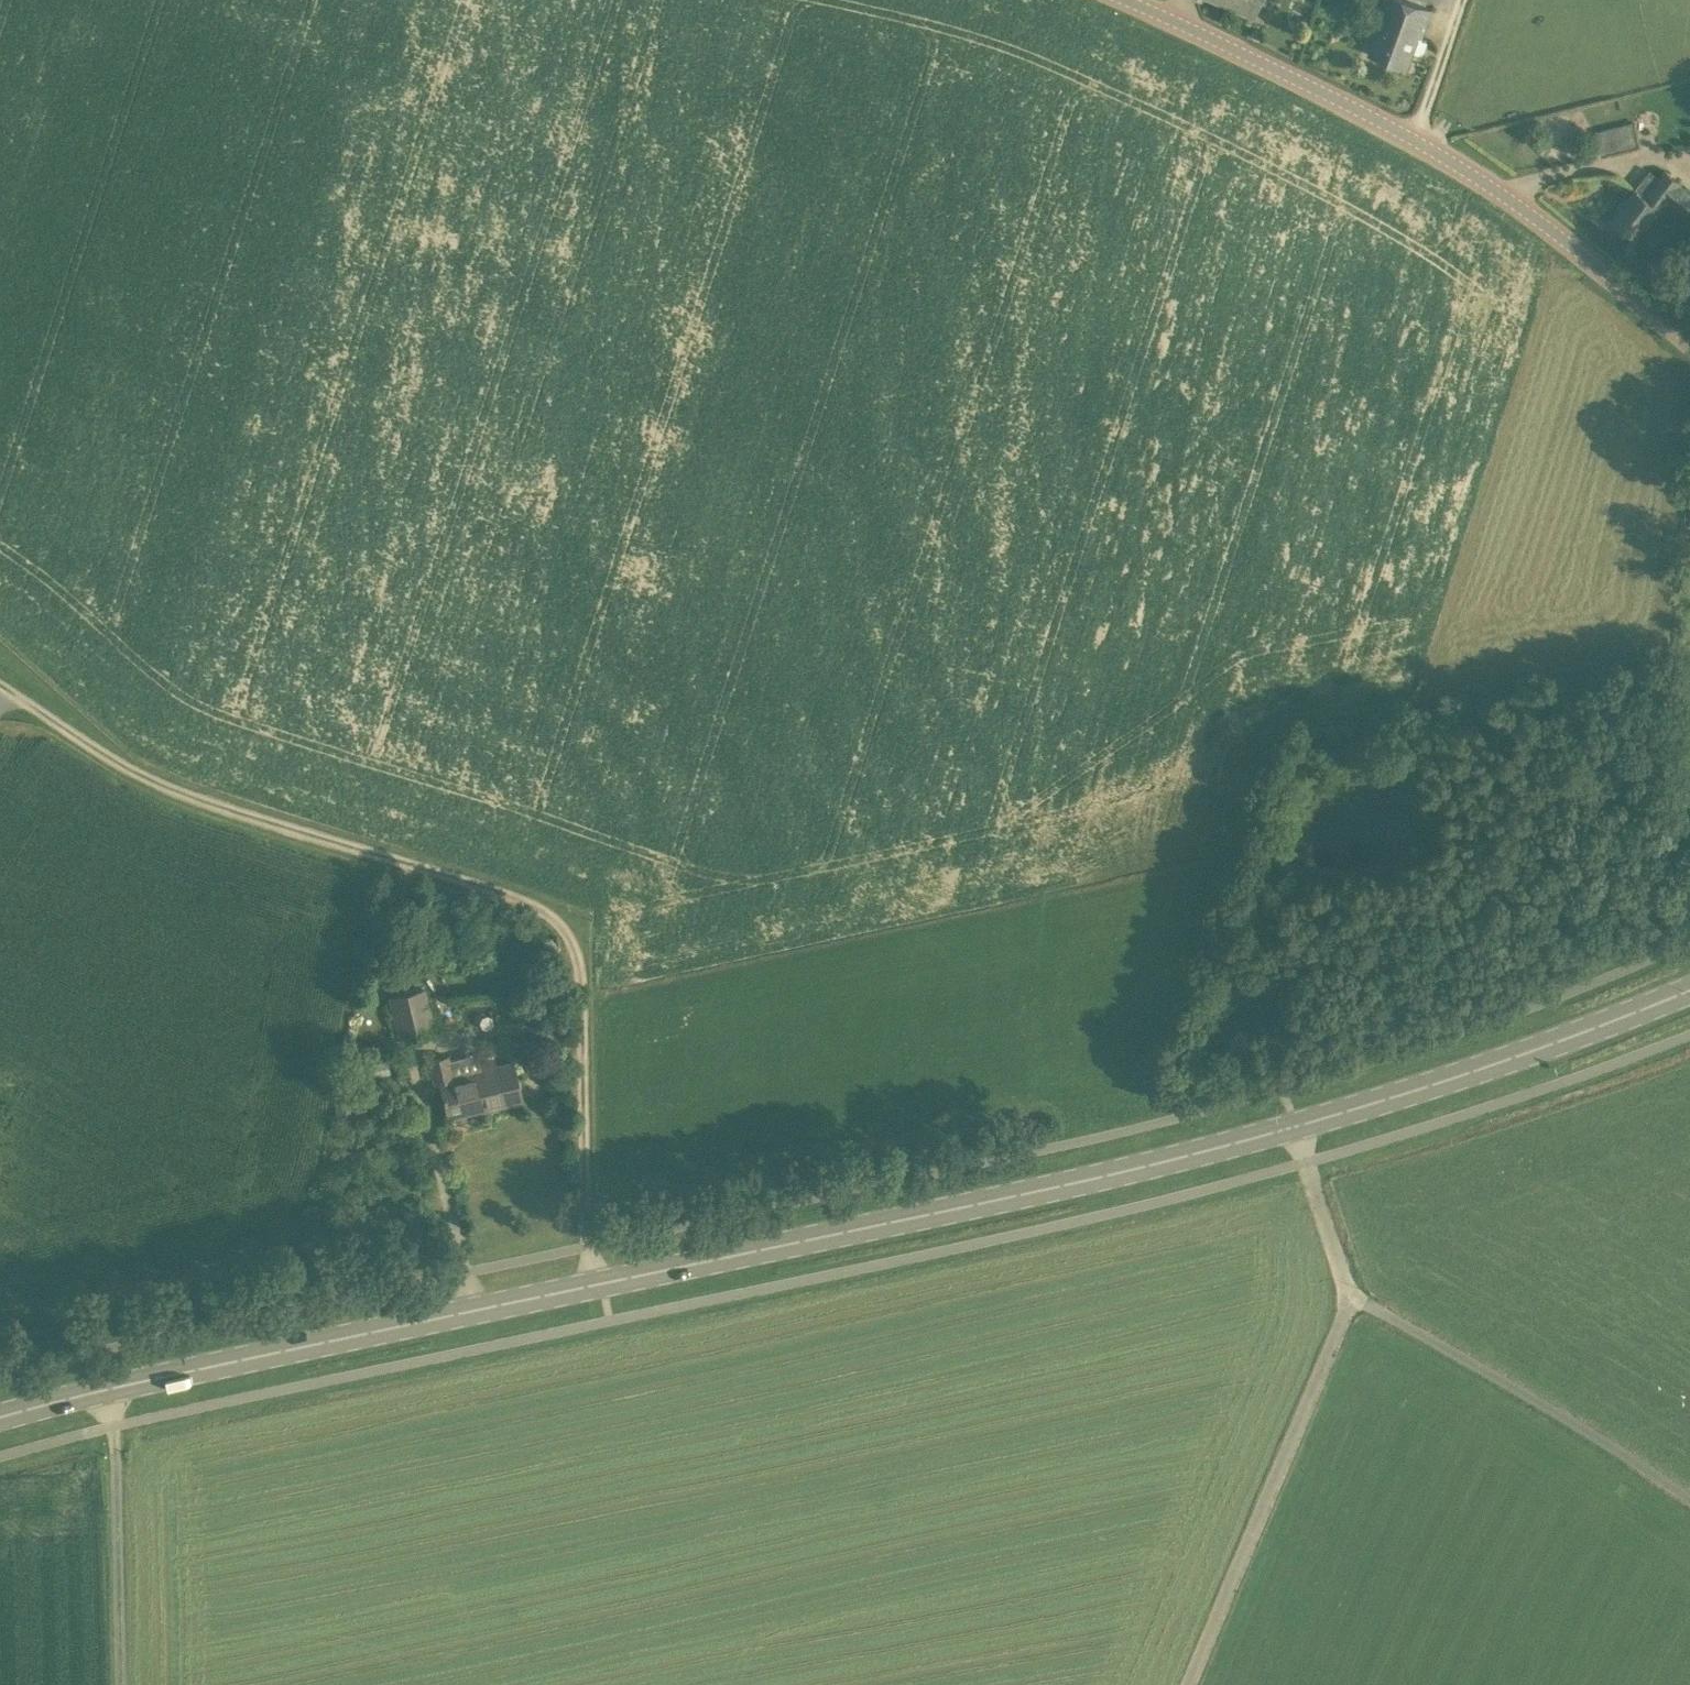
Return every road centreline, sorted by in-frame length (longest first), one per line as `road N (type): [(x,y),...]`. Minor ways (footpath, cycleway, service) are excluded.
road 1 (secondary): [(0,1422),(113,1389),(1211,1153),(1419,1091),(1689,991)]
road 2 (tertiary): [(1689,340),(1449,159),(1128,0)]

